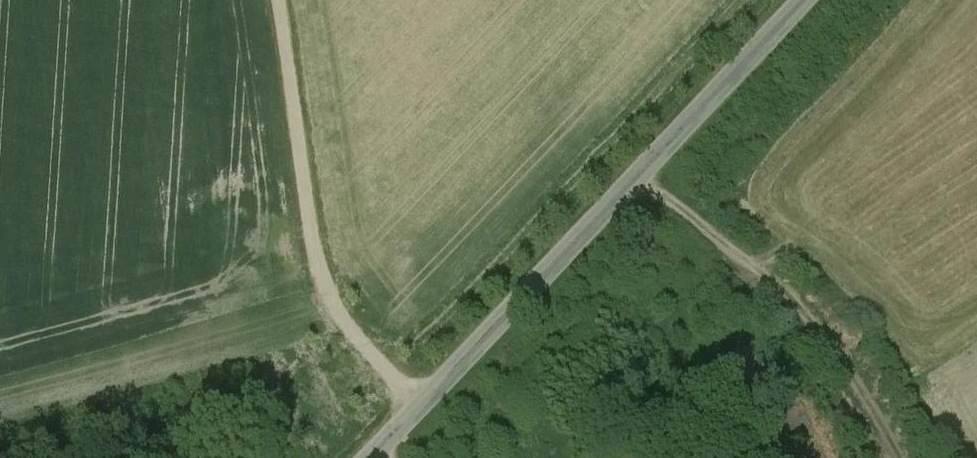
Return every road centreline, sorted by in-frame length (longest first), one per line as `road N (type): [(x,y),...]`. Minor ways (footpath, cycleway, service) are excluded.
road 1 (unclassified): [(806,0),(370,457)]
road 2 (track): [(424,403),(352,337),(325,287),(279,0)]
road 3 (track): [(900,457),(841,355),(798,304),(636,180)]

